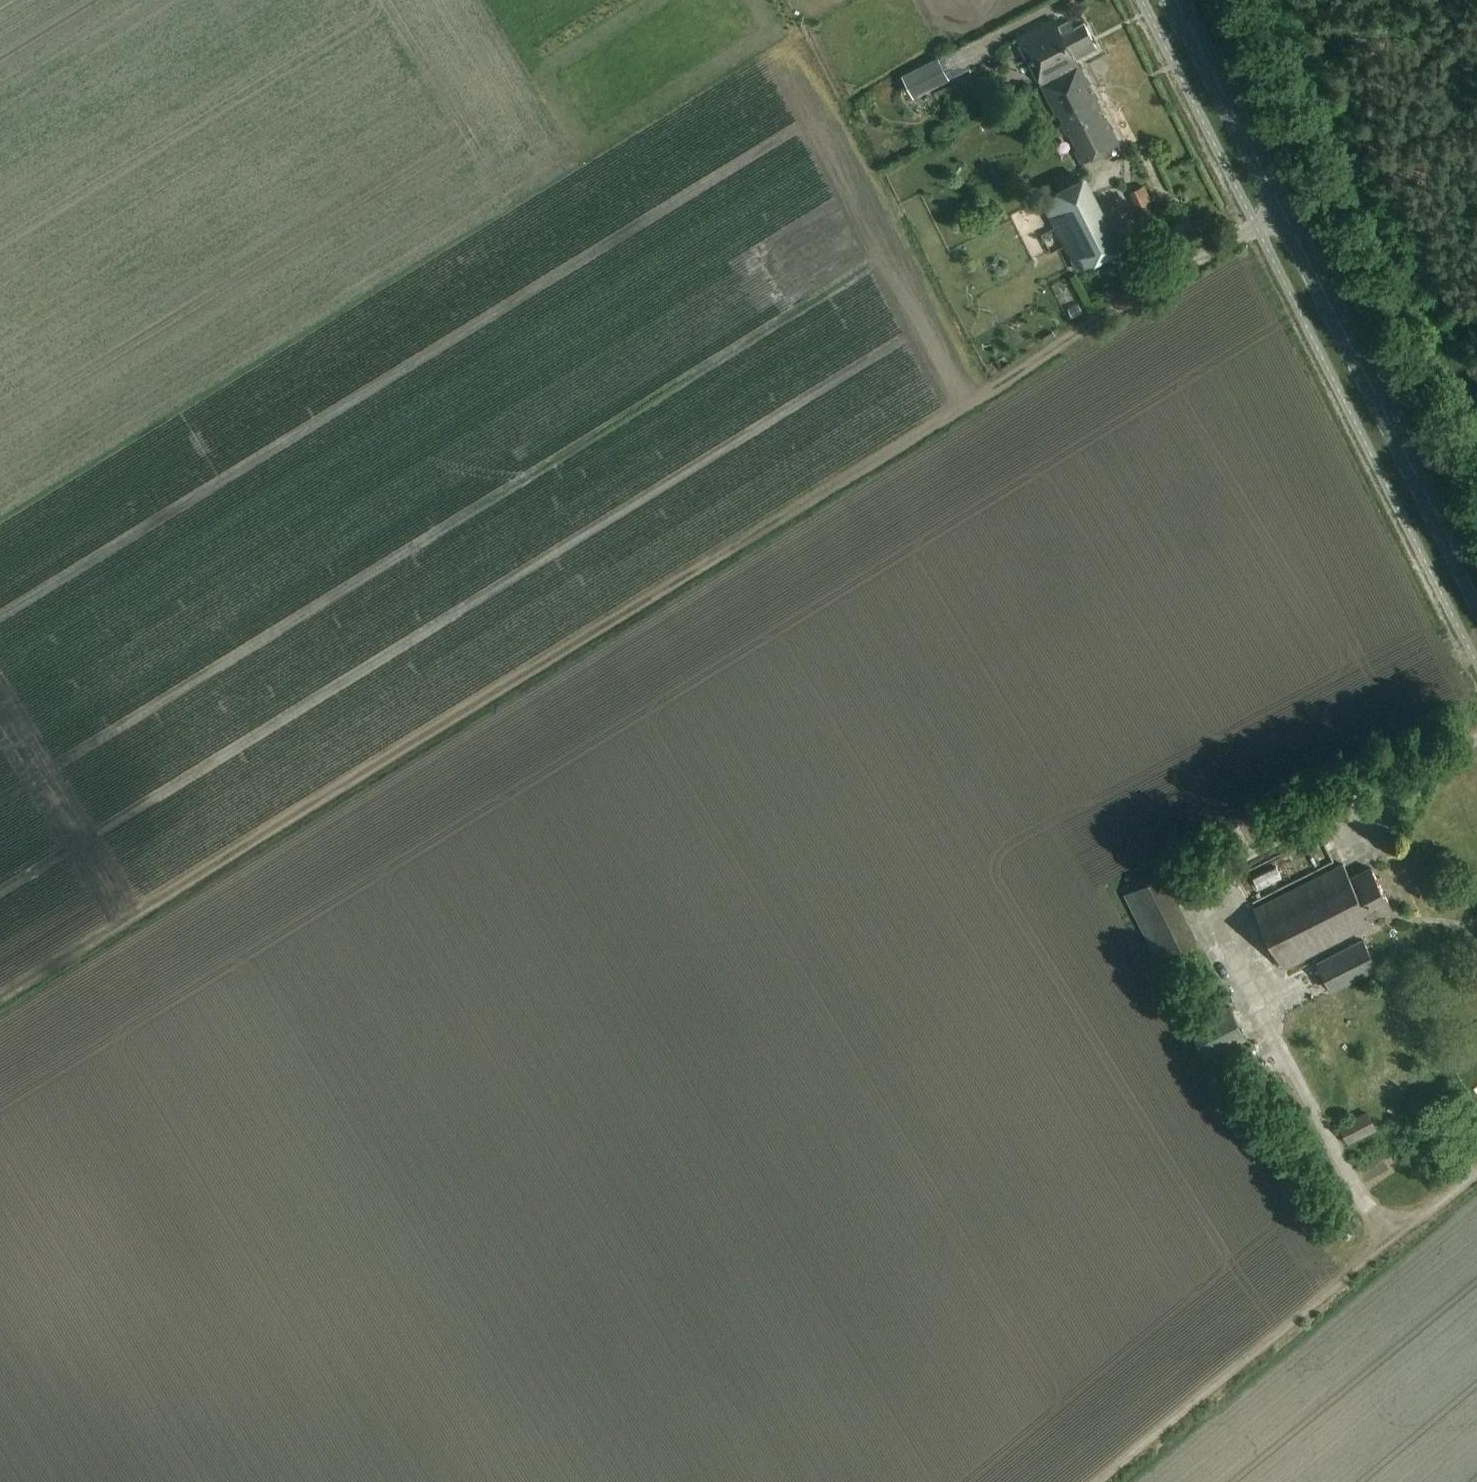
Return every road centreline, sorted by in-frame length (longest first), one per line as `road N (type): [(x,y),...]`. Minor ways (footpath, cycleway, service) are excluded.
road 1 (primary): [(1476,589),(1179,0)]
road 2 (track): [(1101,1481),(1476,1169)]

